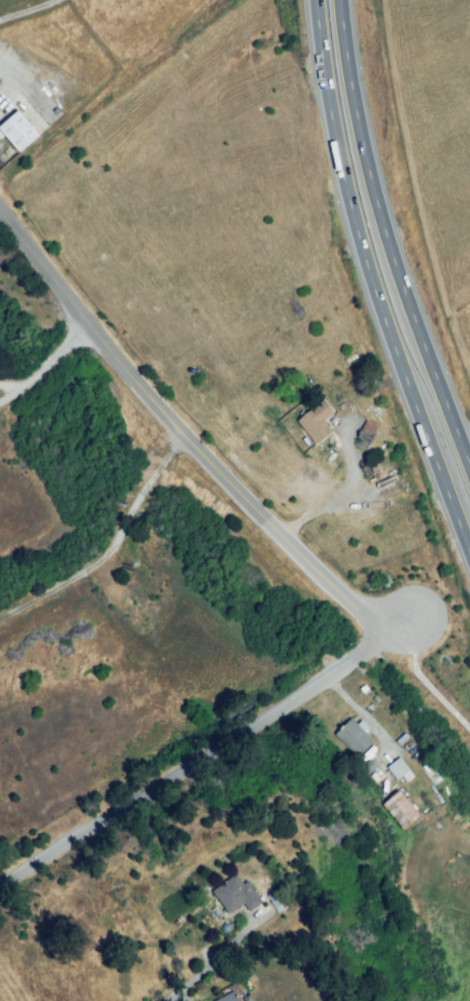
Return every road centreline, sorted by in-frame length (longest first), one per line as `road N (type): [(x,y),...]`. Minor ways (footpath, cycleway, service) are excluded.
road 1 (residential): [(0,204),(92,330),(345,600),(412,622)]
road 2 (trunk): [(317,0),(359,247),(469,546)]
road 3 (residential): [(412,622),(0,888)]
road 4 (trunk): [(469,462),(380,210),(342,0)]

